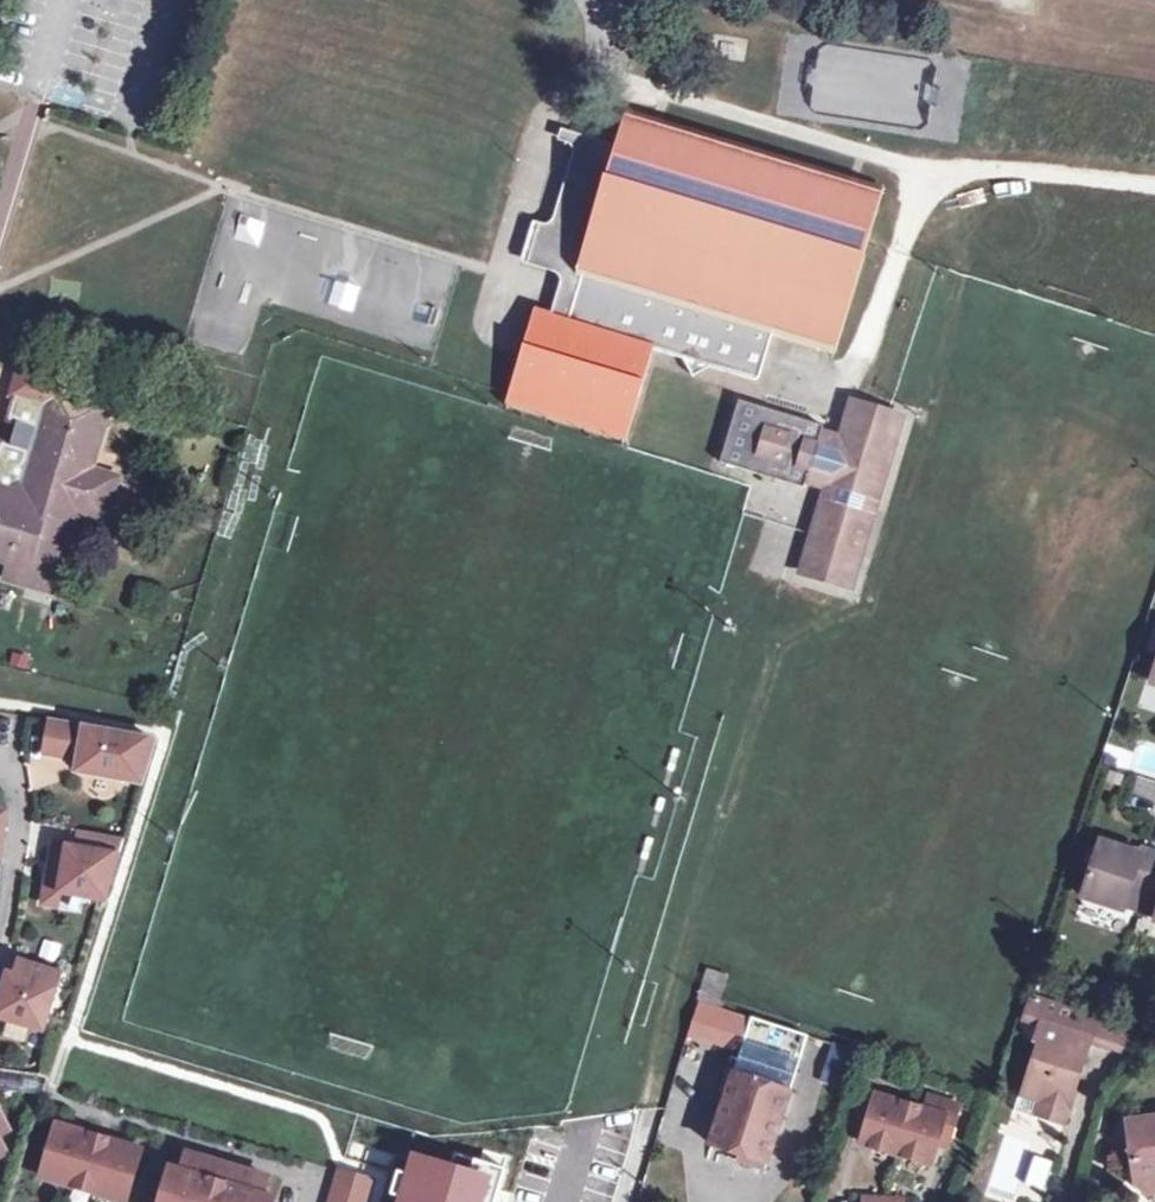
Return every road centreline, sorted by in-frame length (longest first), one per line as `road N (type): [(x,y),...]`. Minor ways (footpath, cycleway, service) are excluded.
road 1 (residential): [(0,933),(18,821),(0,768)]

